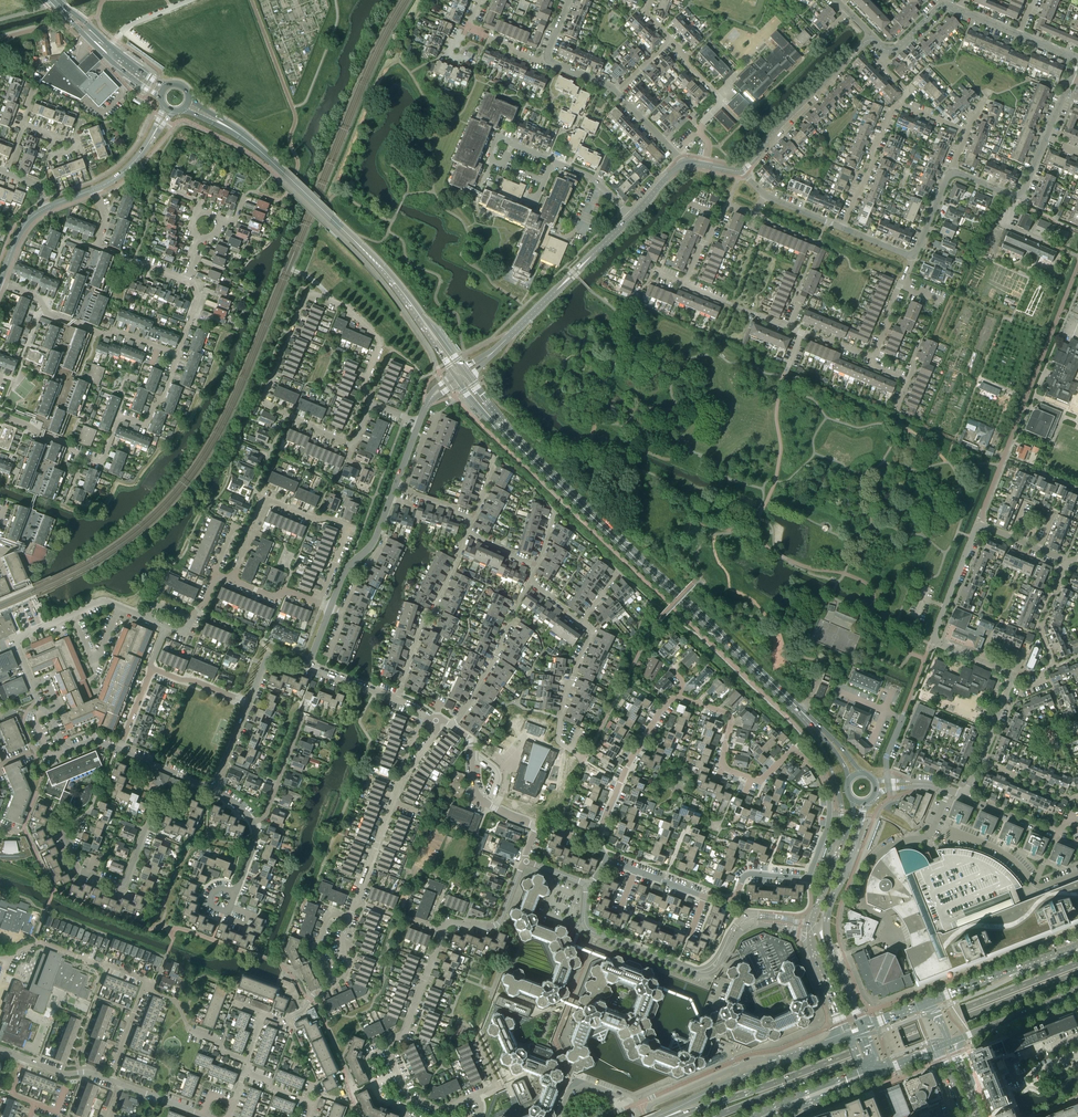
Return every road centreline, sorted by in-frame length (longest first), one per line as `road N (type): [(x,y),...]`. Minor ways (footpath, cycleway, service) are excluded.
road 1 (primary): [(1077,963),(673,1116)]
road 2 (primary): [(714,1116),(1077,973)]
road 3 (primary): [(438,343),(390,277),(232,130)]
road 4 (residential): [(286,414),(261,404),(310,293),(348,309),(381,345)]
road 5 (residential): [(585,885),(588,930),(691,970),(715,965),(747,922)]
road 6 (residential): [(681,699),(727,713),(723,767),(760,781),(794,751),(822,779)]
road 7 (residential): [(42,710),(18,639),(104,601),(147,619)]
road 8 (residential): [(490,355),(632,217)]
road 9 (residential): [(822,779),(829,813),(807,878),(747,875),(735,902)]
road 10 (residential): [(66,841),(75,869),(124,889),(152,818),(180,802)]
road 11 (primary): [(678,593),(814,725)]
road 12 (residential): [(526,864),(535,826),(476,799),(471,739),(455,727)]
road 13 (residential): [(743,172),(870,40)]
road 14 (residential): [(398,699),(422,625),(468,534)]
road 15 (primary): [(639,561),(509,437)]
road 16 (residential): [(84,456),(102,463),(120,416),(147,426),(178,355)]
road 17 (residential): [(981,660),(933,639),(977,525)]
road 18 (residential): [(1077,1036),(1003,1071),(1008,1083),(1077,1056)]
road 19 (residential): [(318,604),(347,530),(265,500)]
road 20 (residential): [(598,835),(661,709),(681,699)]
road 21 (residential): [(455,727),(529,583)]
road 22 (residential): [(583,761),(557,740),(592,633),(581,622)]
road 23 (residential): [(147,981),(35,941),(0,958)]
road 24 (residential): [(187,281),(97,245),(107,219),(93,190)]
road 25 (primary): [(1077,945),(933,1000)]
road 26 (unclassified): [(785,1060),(736,1068),(652,1104),(651,1116)]
road 27 (residential): [(705,166),(701,126),(721,100),(672,42)]
road 28 (residential): [(1077,873),(1040,887),(990,845),(949,836)]
road 29 (residential): [(950,172),(1018,198),(1046,137)]
road 30 (residential): [(331,608),(349,566),(379,532),(395,487)]
road 31 (residential): [(842,228),(899,103)]
road 32 (primary): [(951,1045),(1077,993)]
road 33 (primary): [(785,1060),(662,1116)]
road 34 (residential): [(735,902),(609,859)]
road 35 (primary): [(826,929),(864,802)]
road 36 (primary): [(855,801),(810,924)]
road 37 (residential): [(442,931),(402,1036),(388,1048)]
road 38 (residential): [(305,711),(265,818),(252,822)]
road 39 (residential): [(802,331),(684,284)]
road 40 (residential): [(964,796),(1057,834),(1064,824),(1077,826)]
road 41 (residential): [(526,864),(494,926),(449,923),(442,931)]
road 42 (residential): [(475,1095),(439,1108),(415,1101),(388,1048)]
road 43 (residential): [(246,1061),(192,1032),(177,1002),(154,992)]

